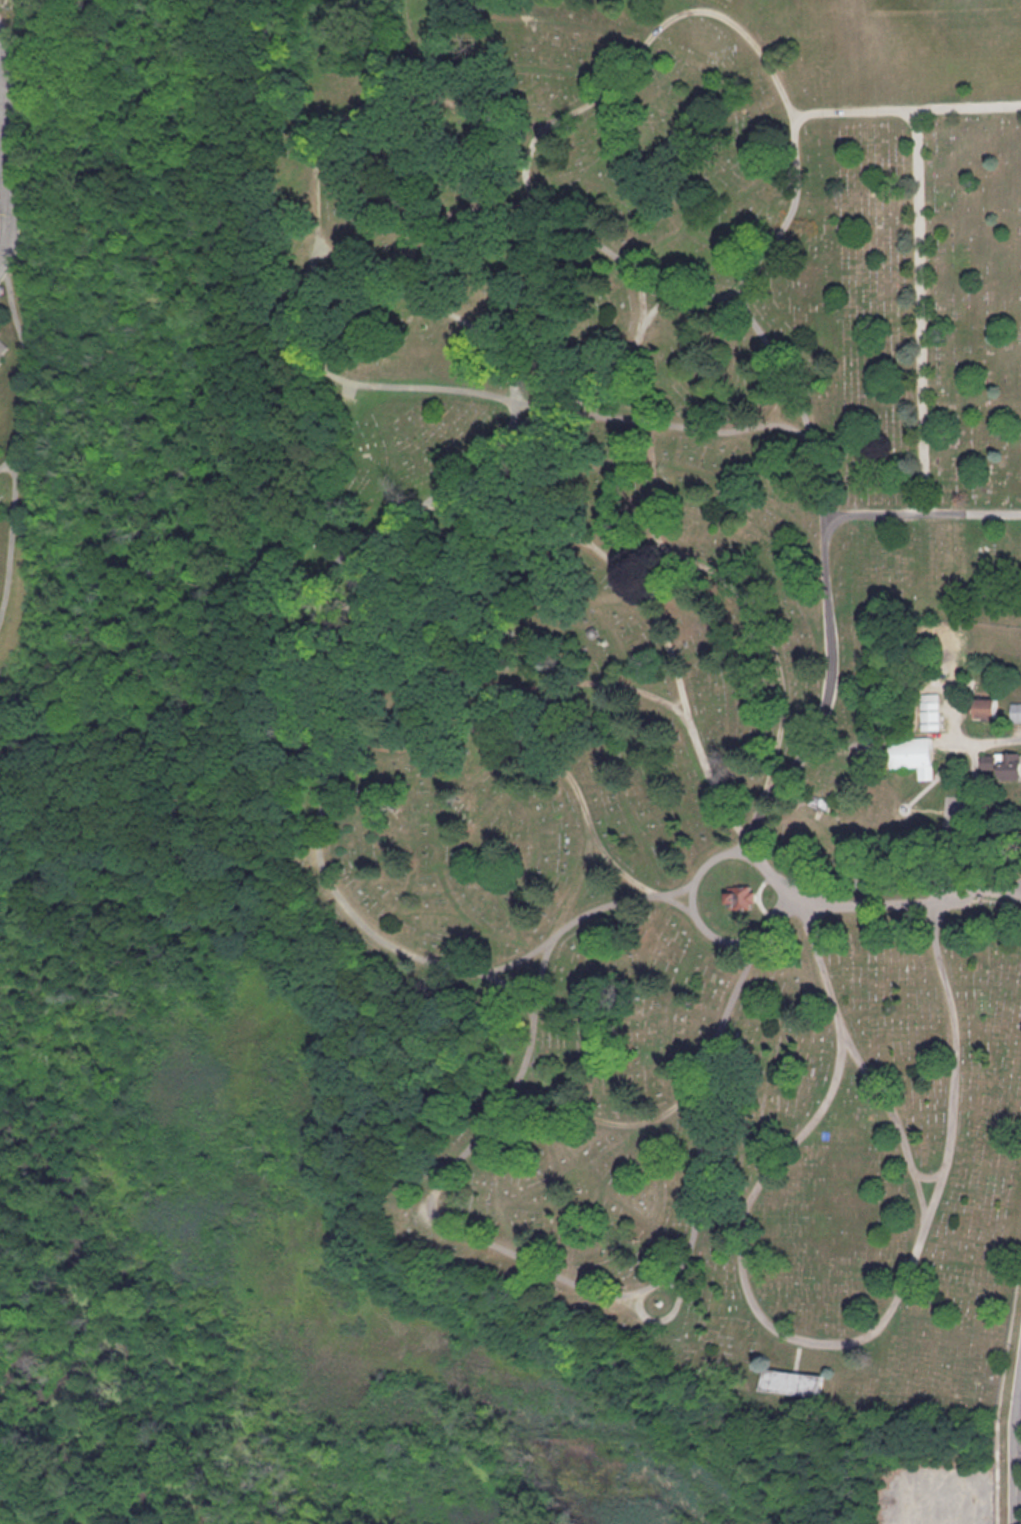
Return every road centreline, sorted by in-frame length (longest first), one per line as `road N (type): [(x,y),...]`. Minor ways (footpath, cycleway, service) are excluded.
road 1 (residential): [(0,38),(9,211),(0,260)]
road 2 (residential): [(1017,1523),(1020,1372)]

